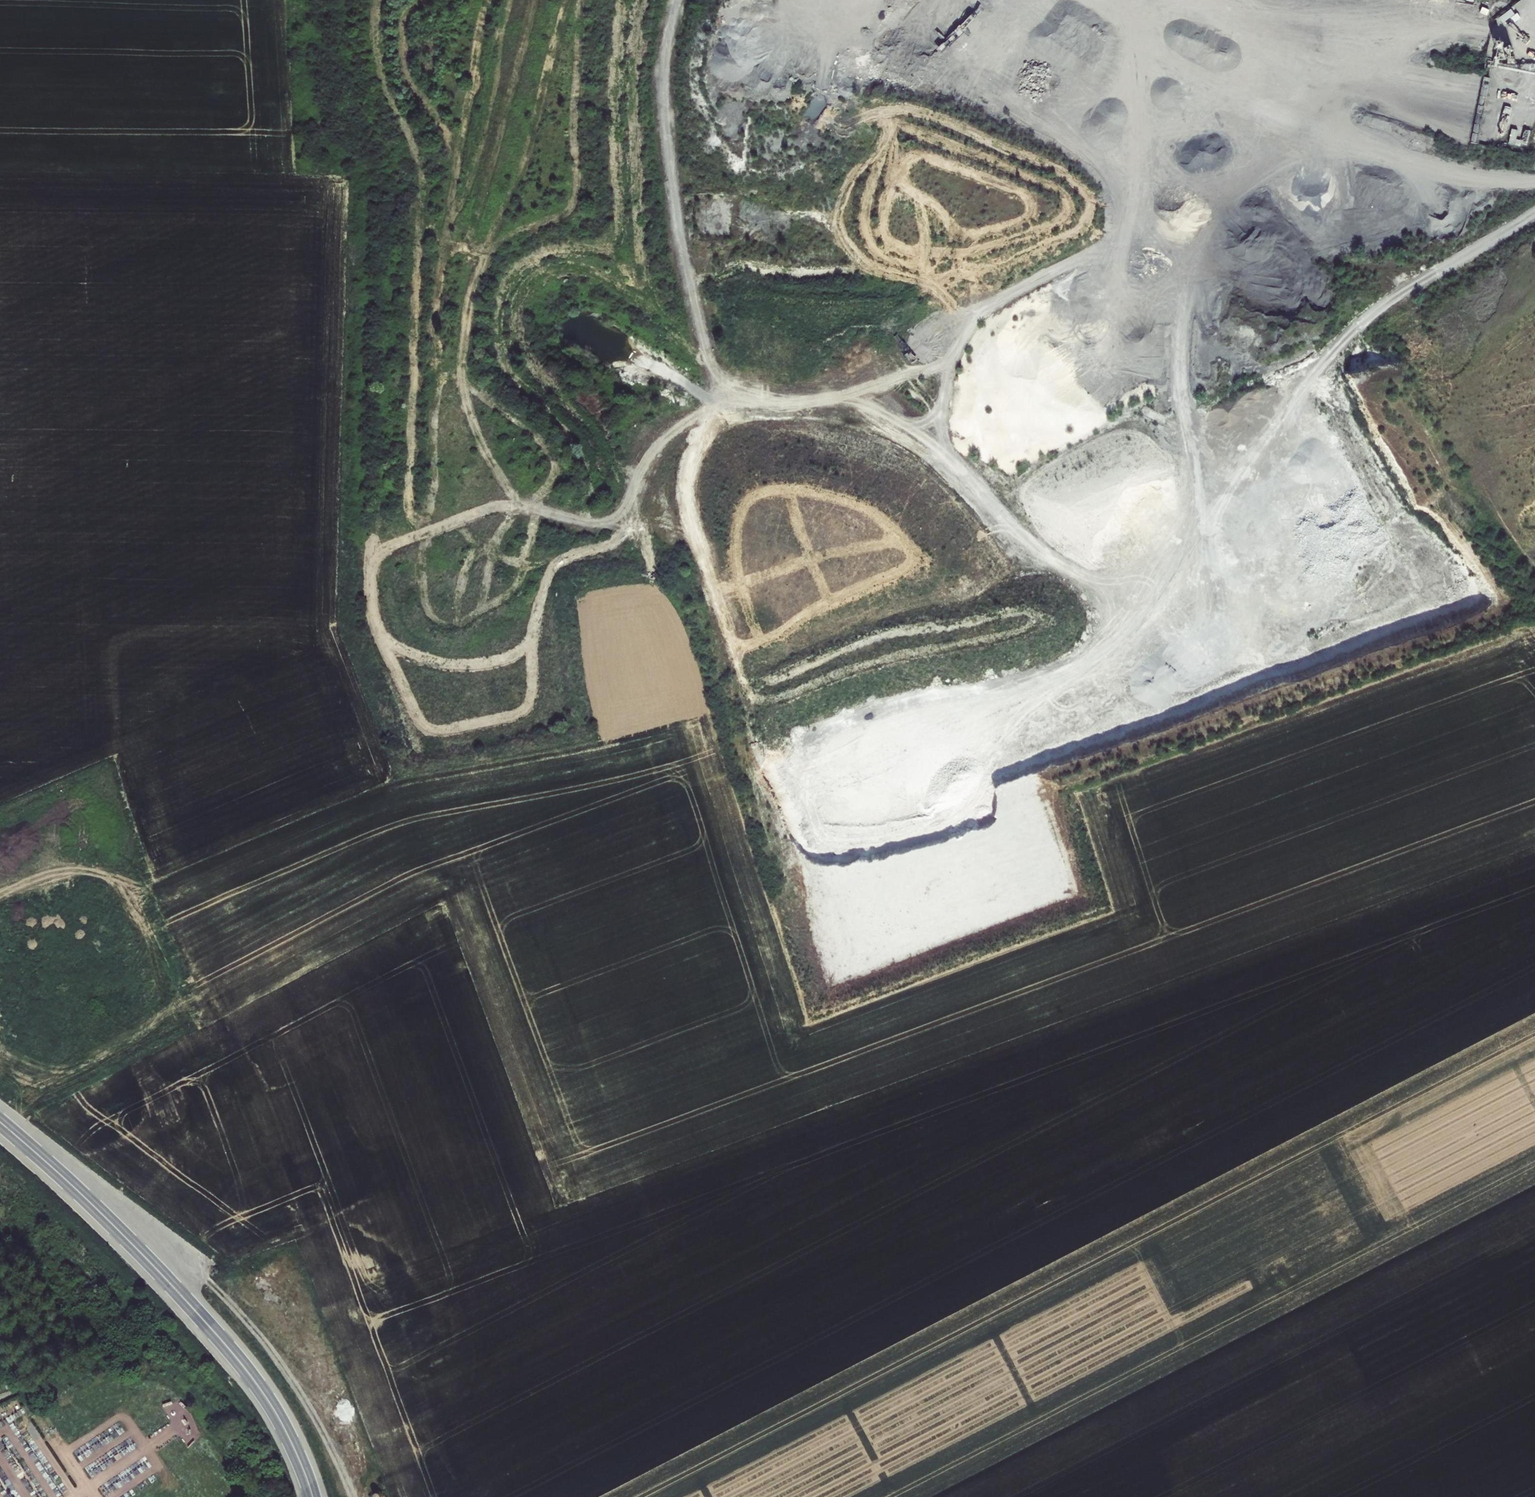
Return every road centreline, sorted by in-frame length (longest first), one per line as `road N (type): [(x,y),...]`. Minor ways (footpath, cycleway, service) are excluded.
road 1 (secondary): [(313,1496),(277,1415),(227,1347),(124,1236),(0,1123)]

